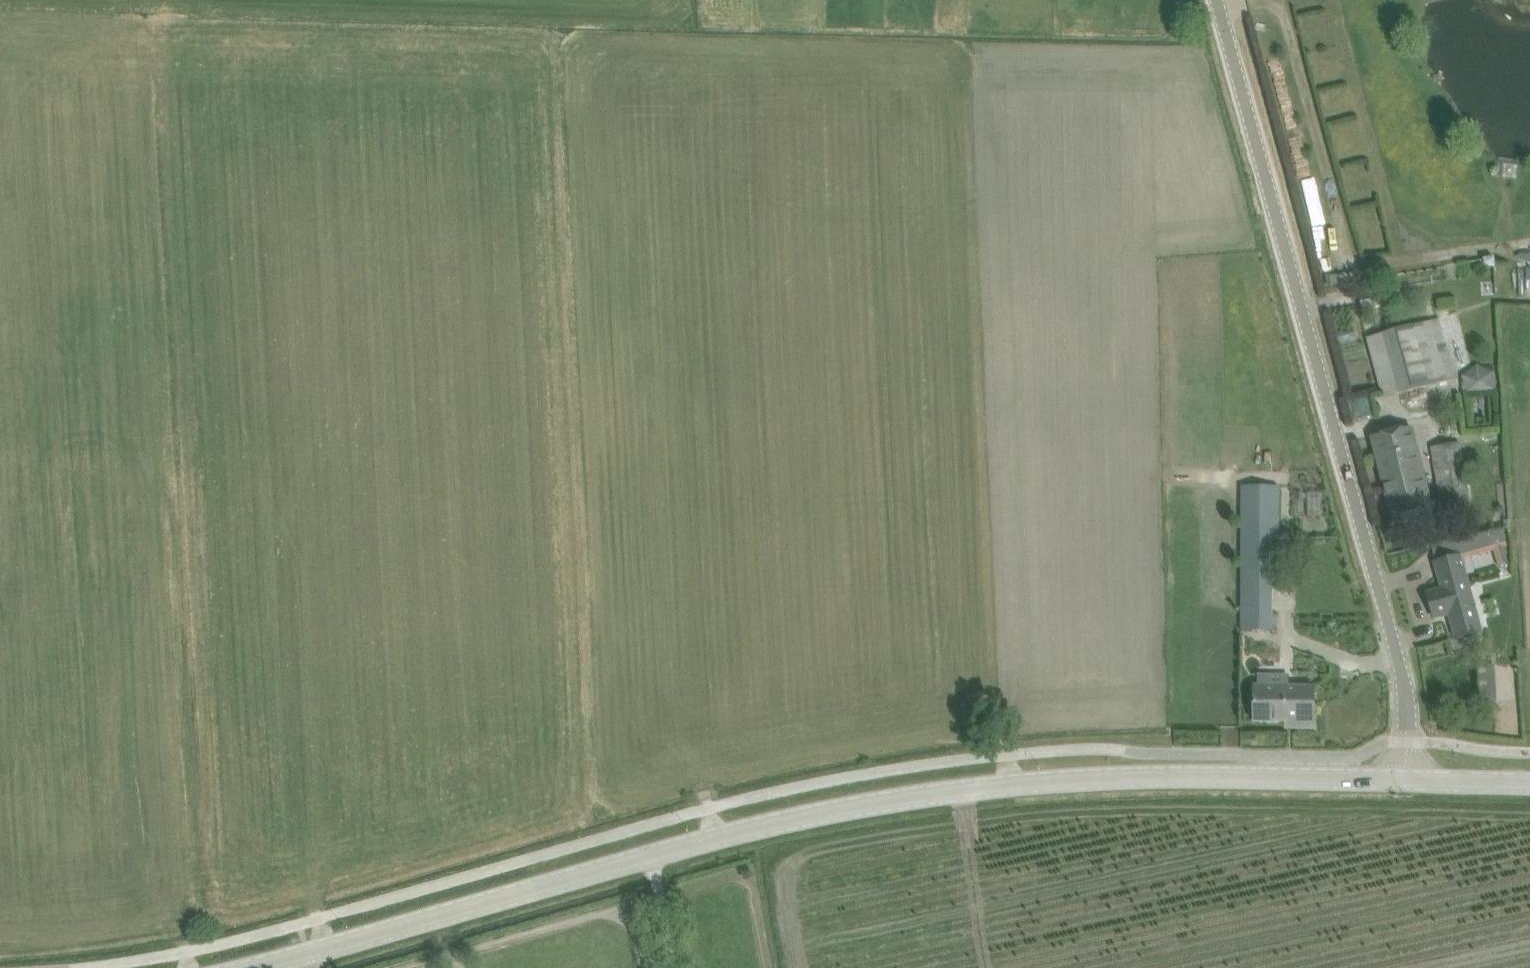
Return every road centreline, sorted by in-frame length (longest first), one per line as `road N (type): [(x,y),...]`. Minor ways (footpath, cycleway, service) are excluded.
road 1 (tertiary): [(254,967),(752,828),(941,793),(1084,780),(1405,780)]
road 2 (tertiary): [(1405,780),(1400,666),(1217,0)]
road 3 (tertiary): [(1405,780),(1529,783)]

